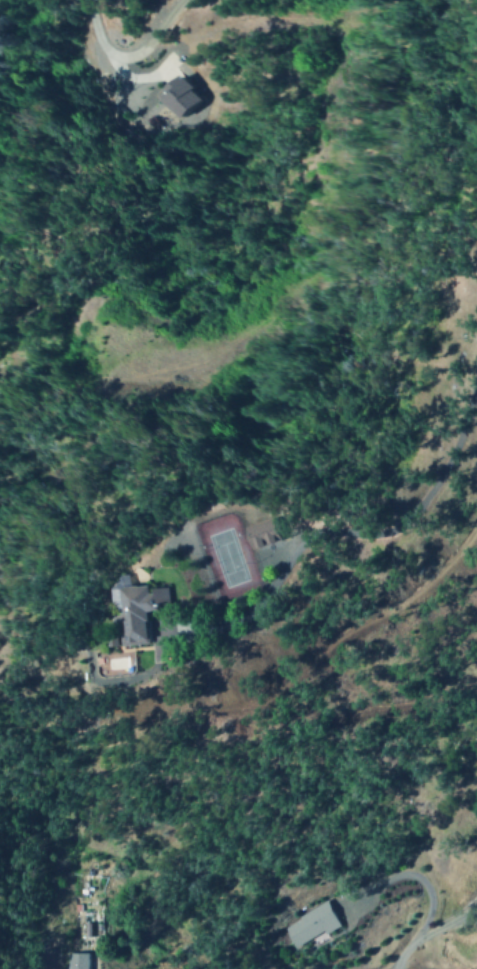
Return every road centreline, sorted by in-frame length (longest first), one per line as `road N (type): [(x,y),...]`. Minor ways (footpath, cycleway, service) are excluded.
road 1 (track): [(120,58),(143,76),(169,74),(230,36),(262,26),(325,25),(342,40),(344,79),(335,163),(309,249),(268,323),(244,351),(208,367),(110,382)]
road 2 (residential): [(195,634),(256,600),(308,536),(381,527),(435,485),(473,400),(476,369)]
road 3 (residential): [(95,0),(110,51),(135,61),(162,43),(191,0)]
road 4 (residential): [(411,946),(429,905),(418,879),(399,877),(356,900)]

